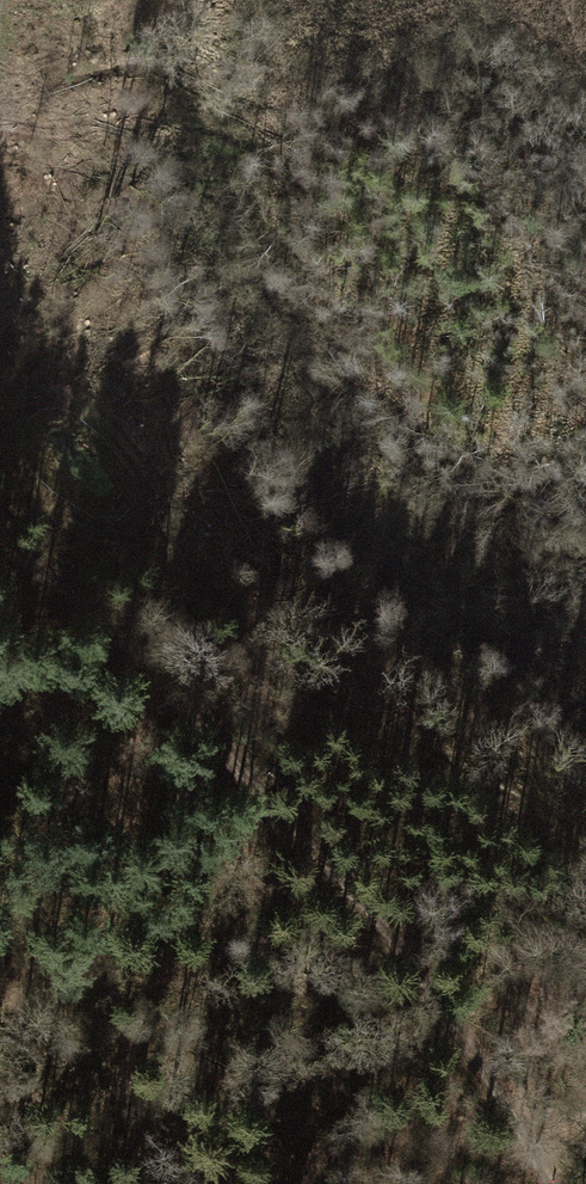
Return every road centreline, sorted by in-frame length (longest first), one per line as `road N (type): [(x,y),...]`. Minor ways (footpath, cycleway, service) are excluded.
road 1 (track): [(549,1183),(389,933),(148,657),(0,525)]
road 2 (track): [(0,446),(82,526),(178,550),(283,655),(496,787),(585,831)]
road 3 (track): [(121,536),(148,492),(116,429),(66,401),(30,405),(0,423)]

